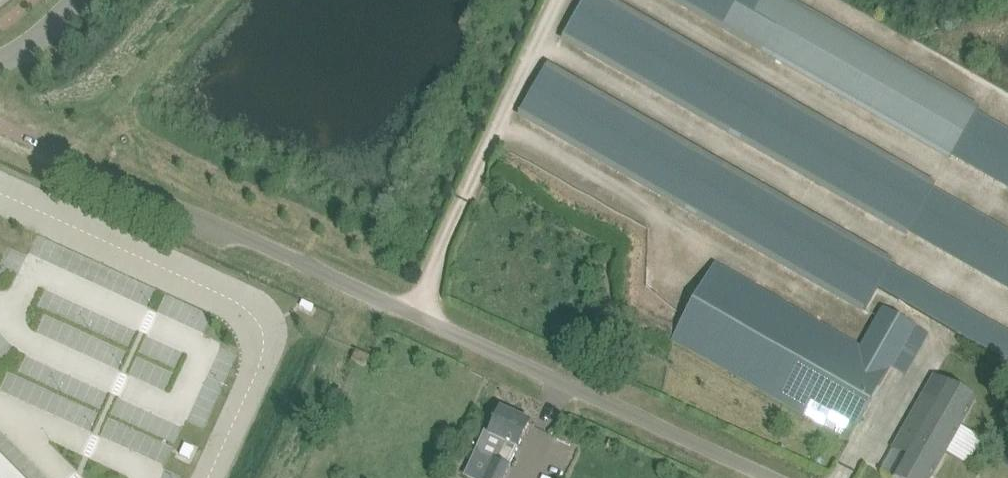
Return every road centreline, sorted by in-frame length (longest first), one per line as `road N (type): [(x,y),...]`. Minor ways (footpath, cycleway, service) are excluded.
road 1 (unclassified): [(774,477),(177,205)]

